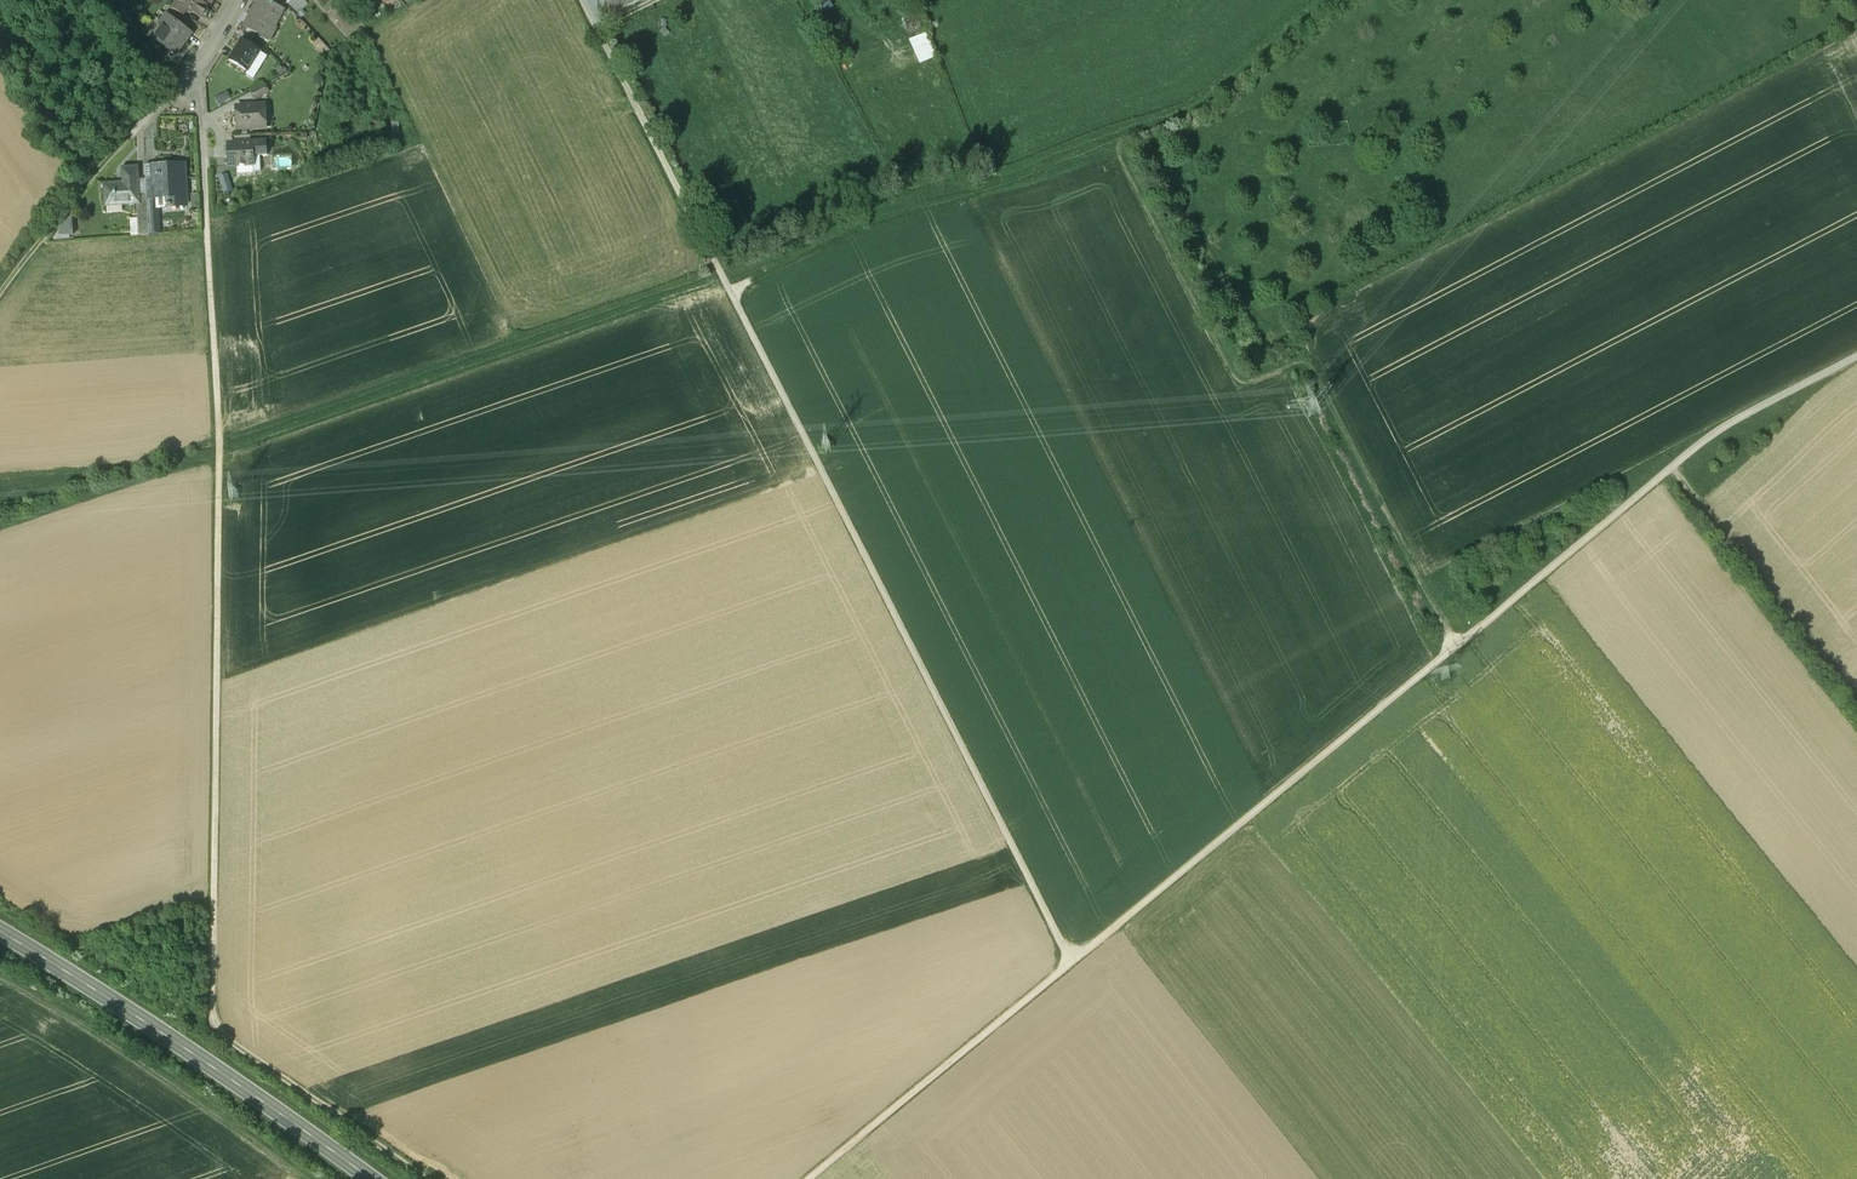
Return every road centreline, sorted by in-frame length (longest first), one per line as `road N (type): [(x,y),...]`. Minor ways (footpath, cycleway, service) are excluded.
road 1 (track): [(580,0),(1070,963)]
road 2 (track): [(1454,647),(1302,358),(1253,380),(1235,377),(1112,149),(1011,192),(862,227),(729,292)]
road 3 (track): [(206,233),(218,456),(211,1019),(257,1063),(421,1178)]
road 4 (track): [(721,278),(0,529)]
road 5 (track): [(1454,647),(1070,963)]
road 6 (primary): [(368,1178),(171,1039),(0,933)]
road 7 (track): [(301,1178),(172,1084),(0,978)]
road 8 (track): [(808,1178),(1070,963)]
road 9 (track): [(1672,467),(1856,700)]
road 10 (track): [(1672,467),(1454,647)]
road 11 (track): [(1856,357),(1715,433),(1672,467)]
road 12 (track): [(0,294),(128,138)]
road 13 (residential): [(185,82),(199,105),(206,233)]

